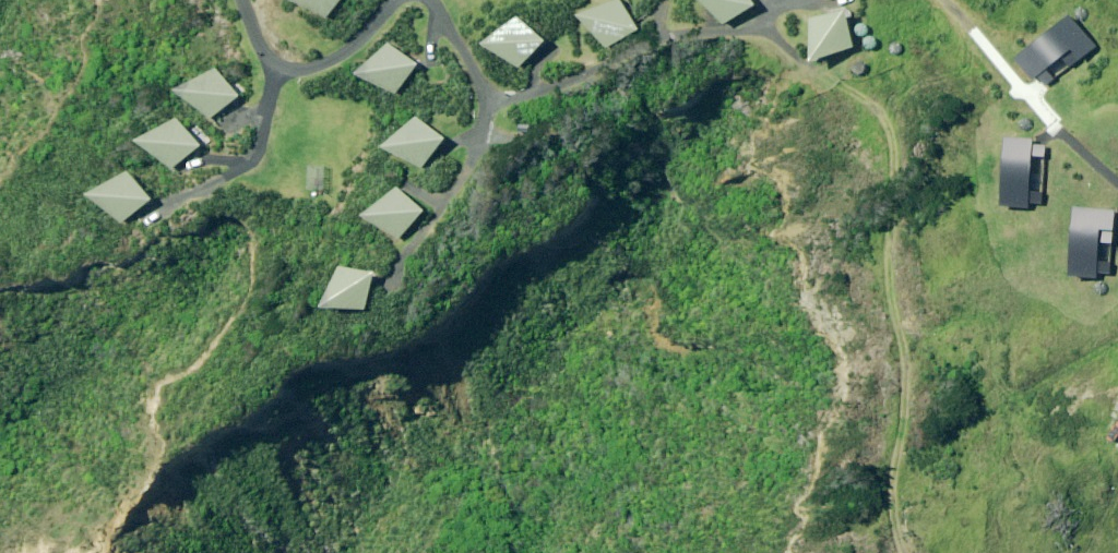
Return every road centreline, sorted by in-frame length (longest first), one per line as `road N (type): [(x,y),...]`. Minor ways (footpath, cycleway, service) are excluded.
road 1 (track): [(816,68),(889,118),(895,149),(897,305),(910,363),(897,494),(904,552)]

